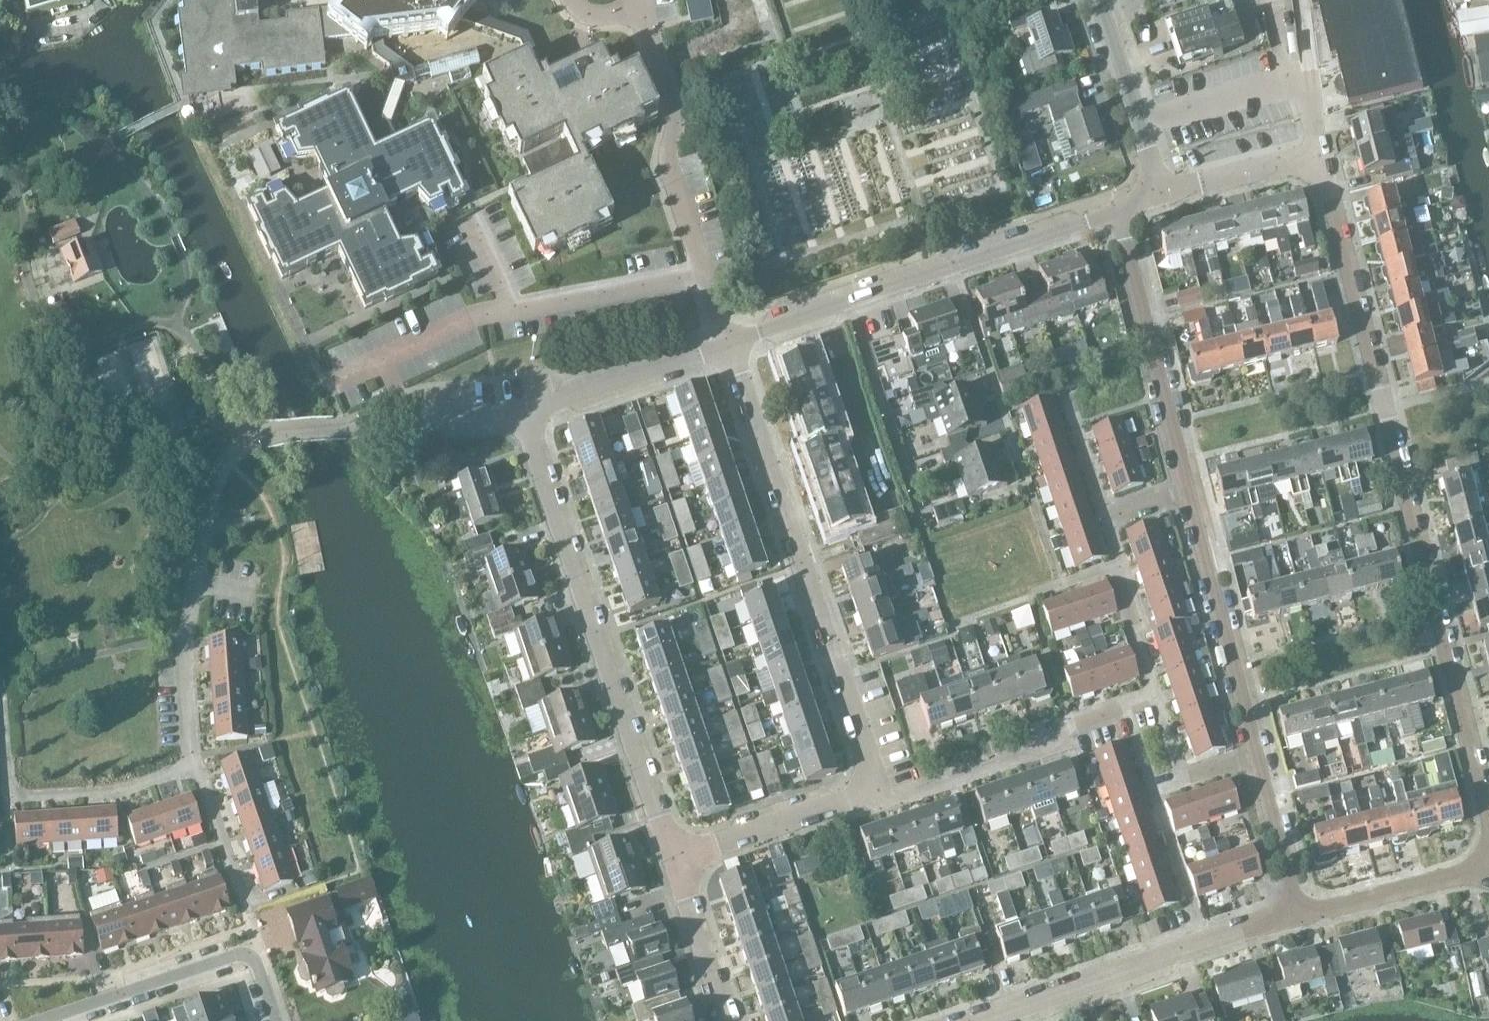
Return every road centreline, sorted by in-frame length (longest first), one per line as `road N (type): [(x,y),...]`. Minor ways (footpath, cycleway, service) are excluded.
road 1 (residential): [(1488,812),(1323,158),(1159,196)]
road 2 (residential): [(255,962),(257,940),(195,764),(186,694),(187,639),(214,481),(256,439)]
road 3 (residential): [(678,863),(528,409)]
road 4 (residential): [(871,778),(730,343)]
road 5 (residential): [(1116,210),(730,343)]
road 6 (residential): [(1298,914),(967,1020)]
road 7 (residential): [(871,778),(879,809),(1066,749),(1062,733),(1159,702)]
road 8 (residential): [(1187,489),(1116,210)]
road 9 (residential): [(1257,759),(1187,489)]
road 10 (residential): [(528,409),(256,439)]
road 11 (residential): [(255,962),(232,955),(39,1020)]
road 12 (residential): [(678,863),(858,802),(871,778)]
road 13 (residential): [(730,343),(528,409)]
road 14 (residential): [(1159,196),(1097,0)]
road 15 (residential): [(1488,859),(1298,914)]
road 16 (residential): [(732,1020),(678,863)]
road 17 (residential): [(1298,914),(1257,759)]
road 18 (residential): [(1121,565),(1159,702)]

